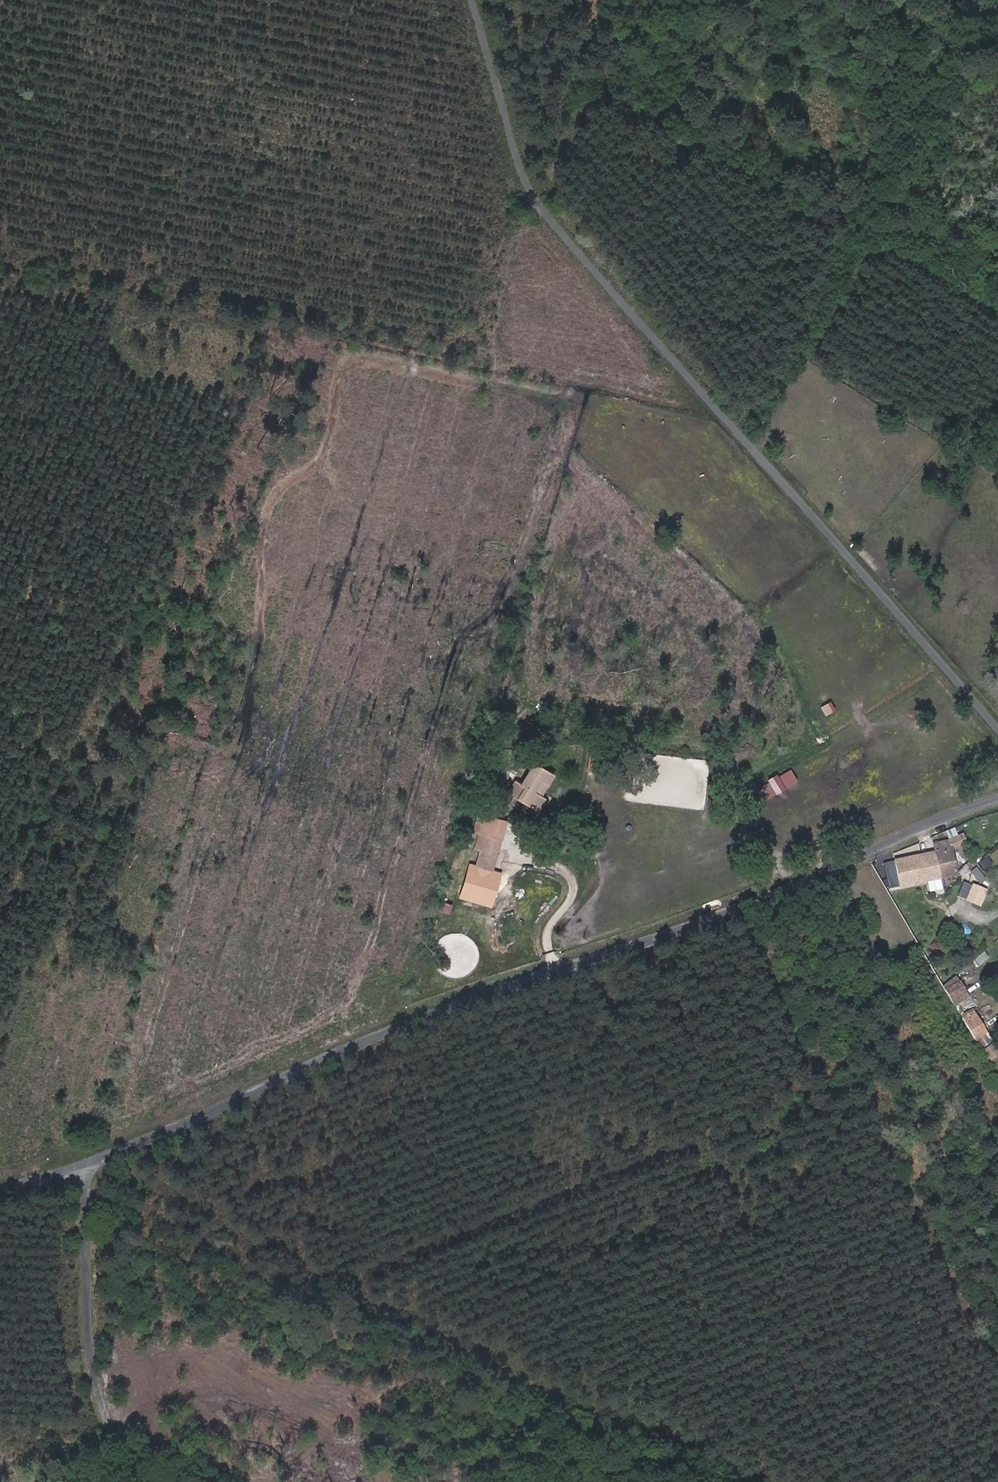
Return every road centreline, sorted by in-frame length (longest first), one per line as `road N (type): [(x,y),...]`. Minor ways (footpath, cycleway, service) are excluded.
road 1 (unclassified): [(97,1170),(495,996),(997,809)]
road 2 (unclassified): [(476,0),(548,213),(997,725)]
road 3 (unclassified): [(145,1481),(100,1380),(87,1279),(97,1170)]

